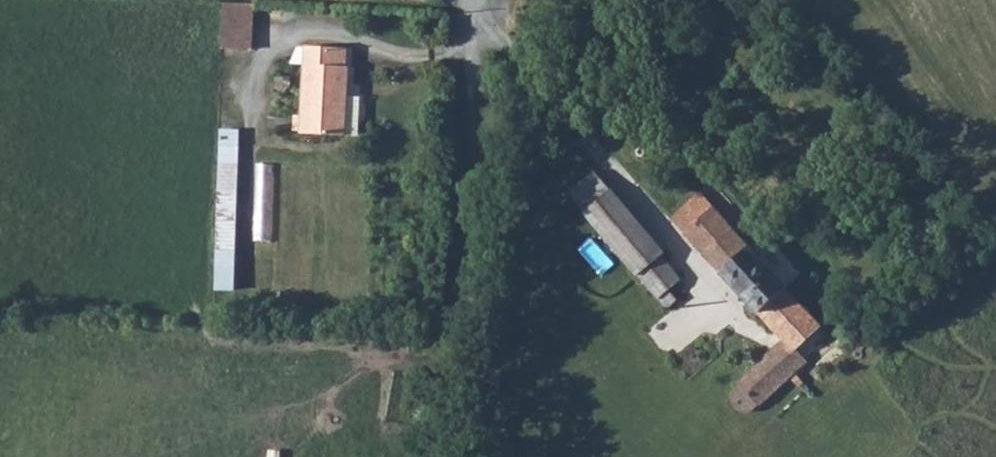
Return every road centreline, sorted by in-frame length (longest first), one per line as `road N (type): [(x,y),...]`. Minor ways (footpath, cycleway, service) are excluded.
road 1 (unclassified): [(465,261),(465,0)]
road 2 (track): [(427,456),(465,261)]

